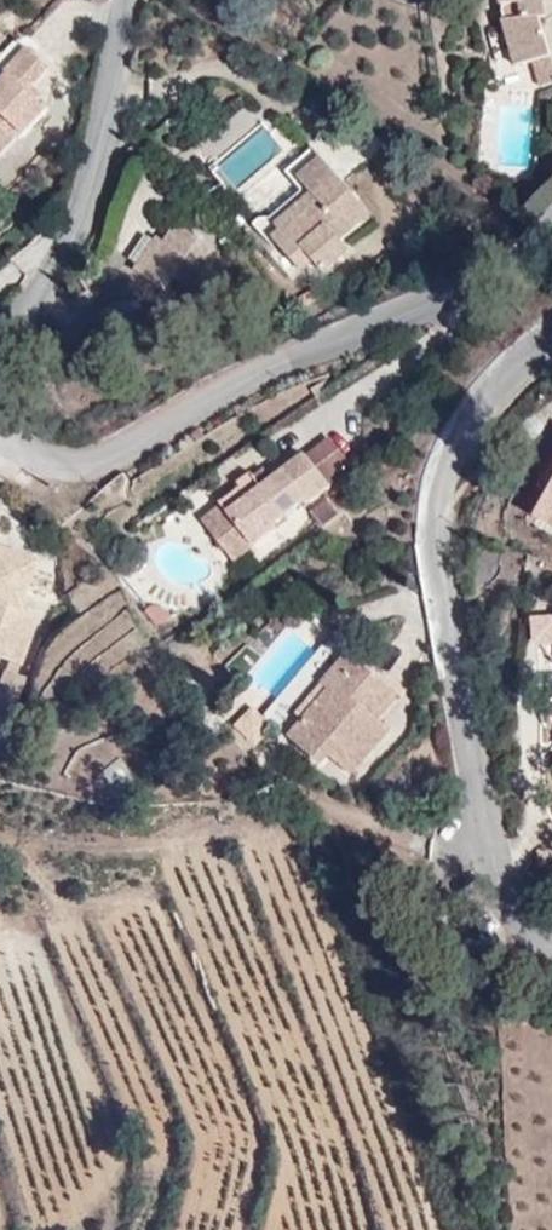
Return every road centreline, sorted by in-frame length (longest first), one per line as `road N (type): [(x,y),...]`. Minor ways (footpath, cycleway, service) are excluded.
road 1 (residential): [(121,0),(117,69),(79,221),(5,397),(7,437),(52,459),(106,453),(509,275),(551,237)]

